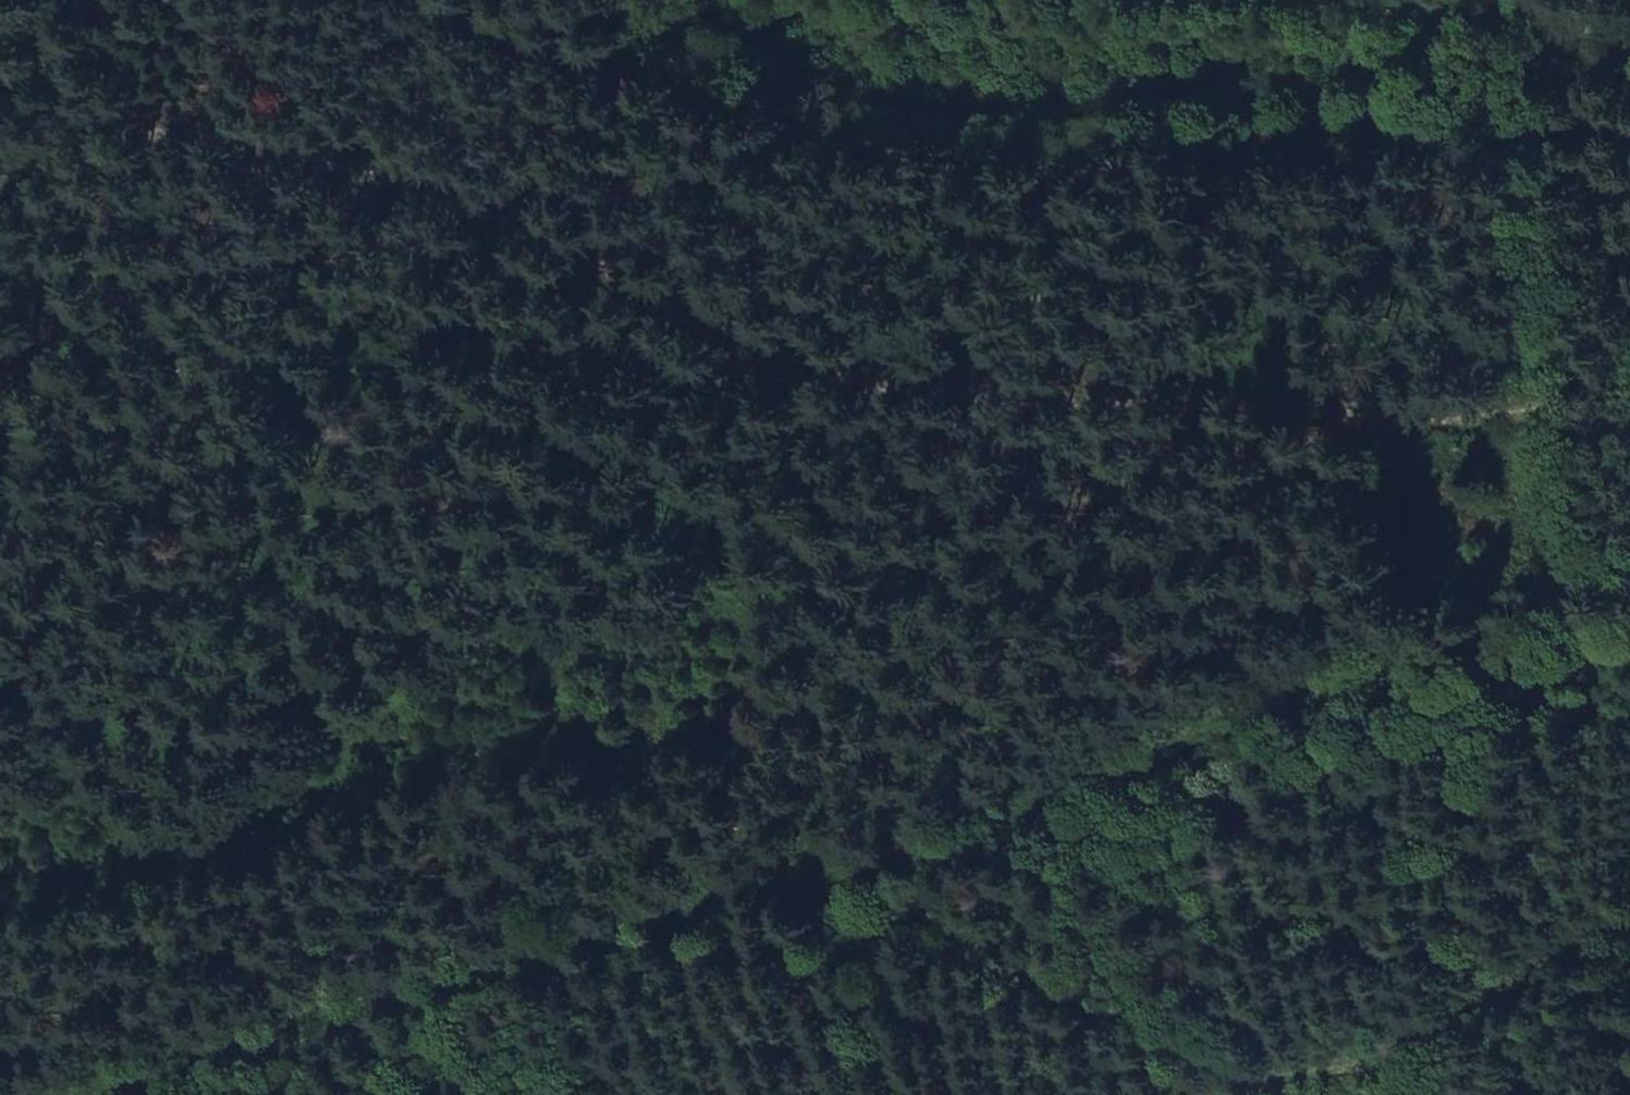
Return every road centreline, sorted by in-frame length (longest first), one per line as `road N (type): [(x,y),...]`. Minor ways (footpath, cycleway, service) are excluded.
road 1 (track): [(1324,0),(1629,34)]

